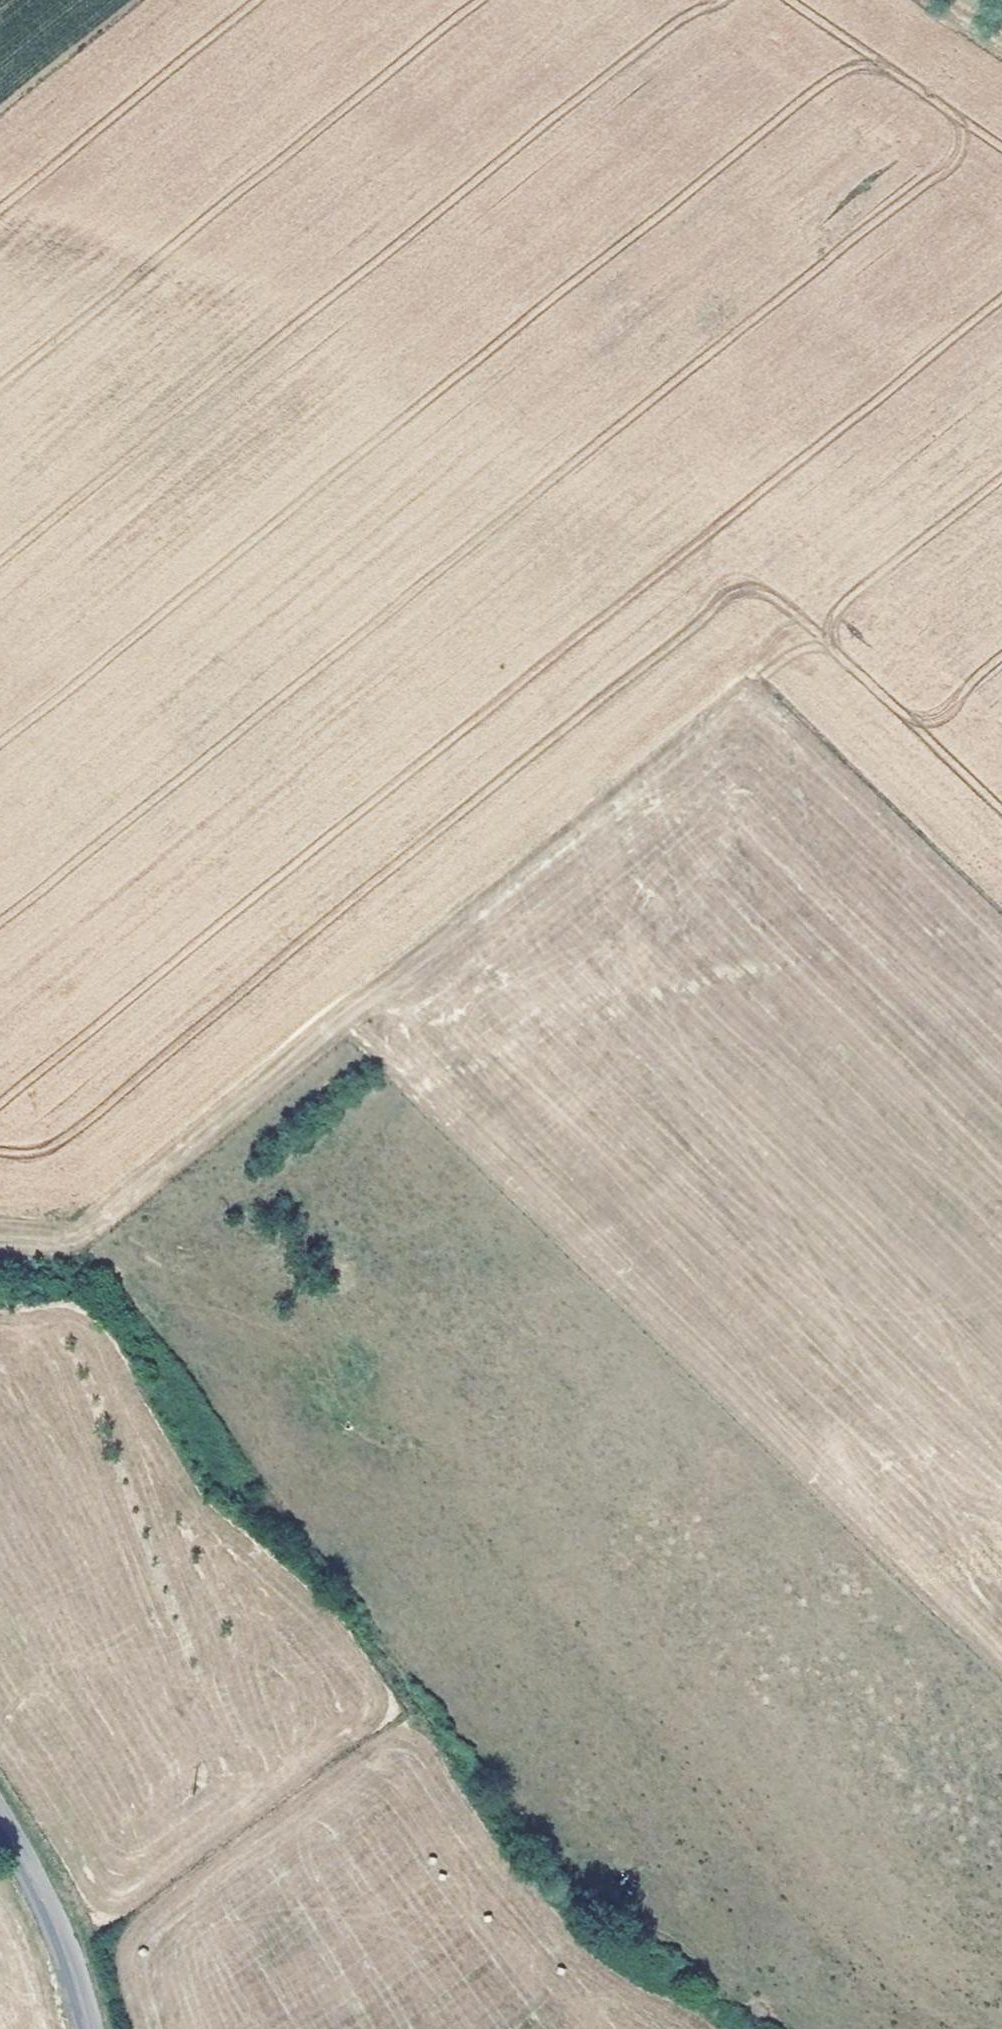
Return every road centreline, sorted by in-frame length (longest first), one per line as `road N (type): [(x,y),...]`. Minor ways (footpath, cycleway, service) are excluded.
road 1 (tertiary): [(0,1819),(57,1926),(90,2028)]

